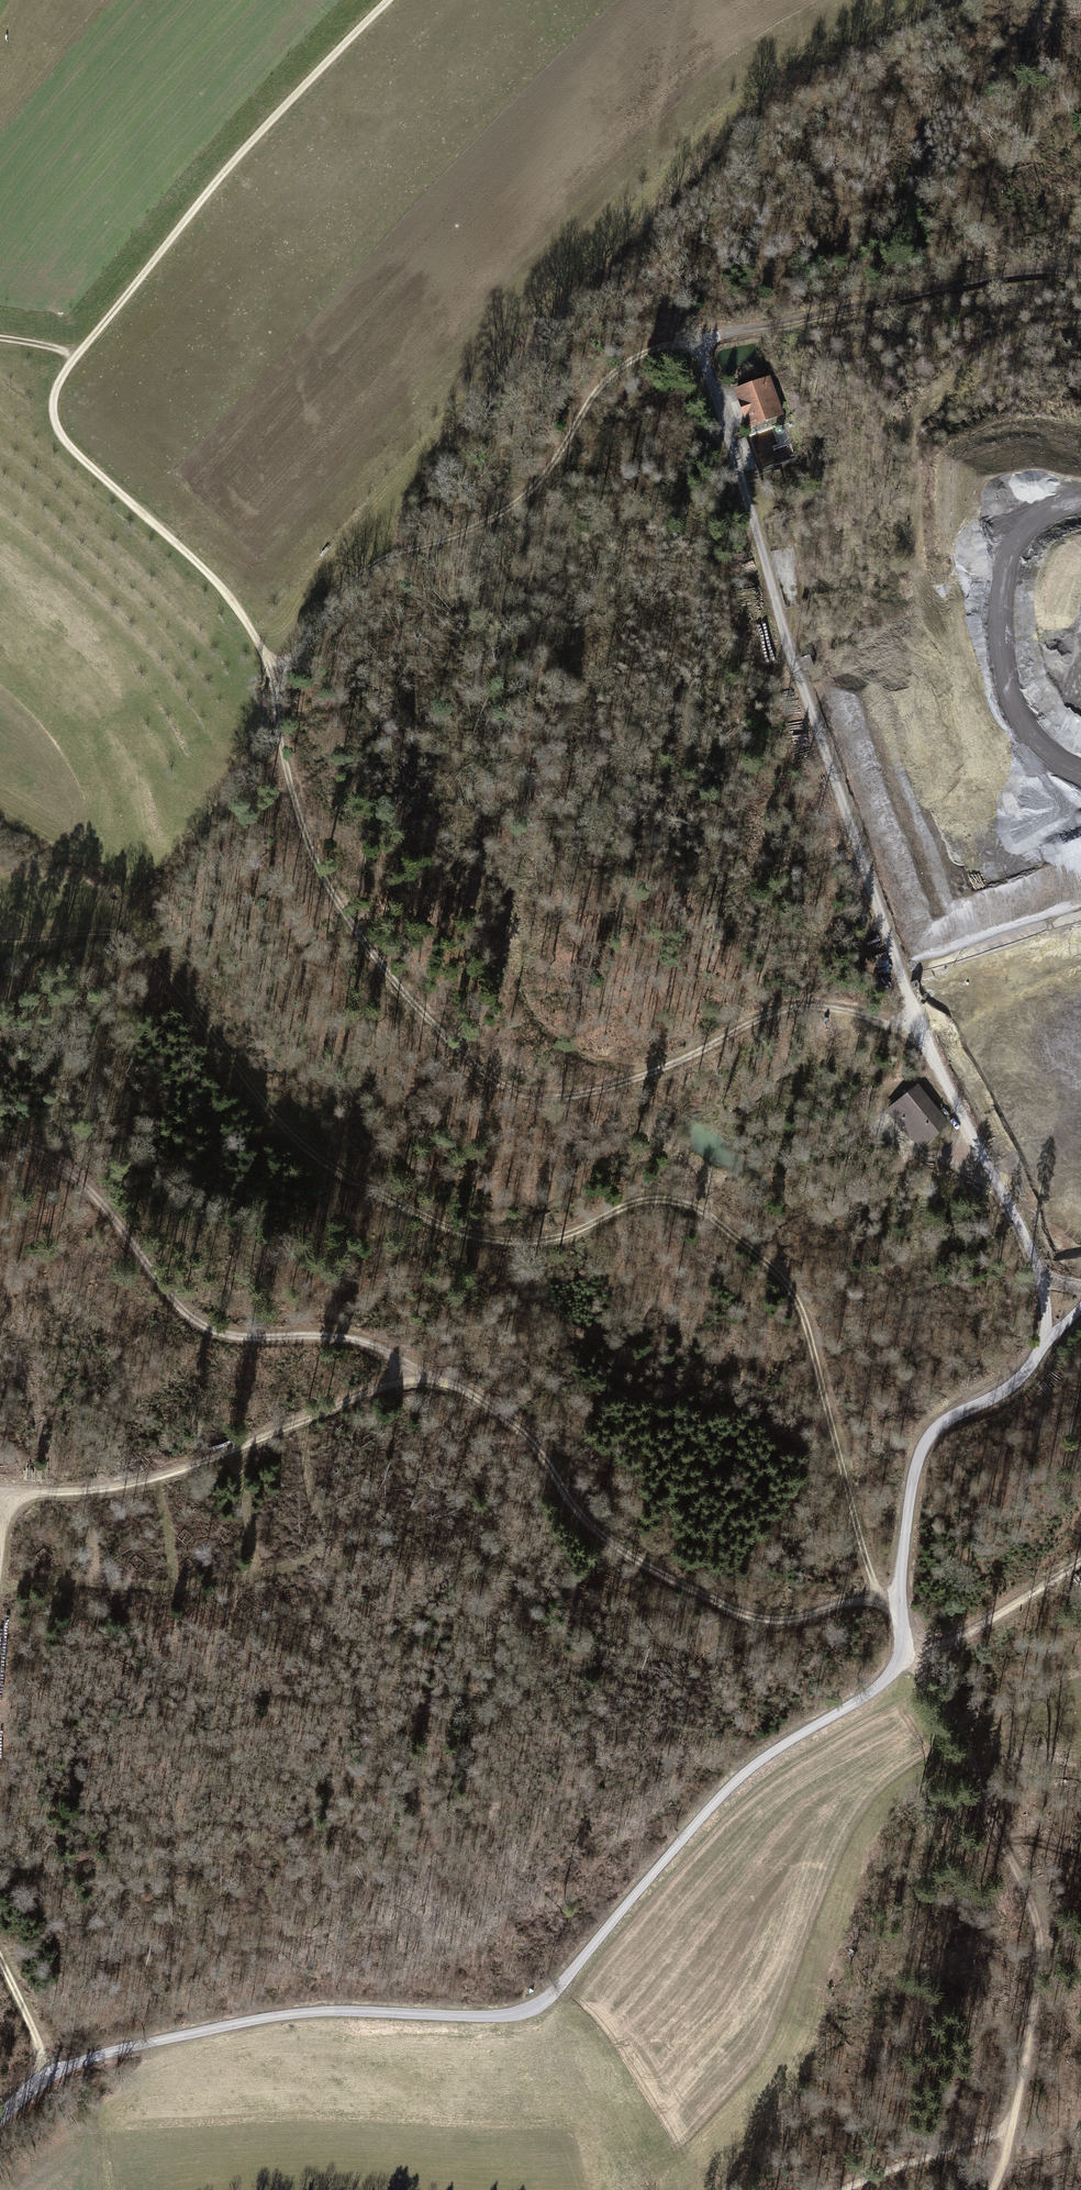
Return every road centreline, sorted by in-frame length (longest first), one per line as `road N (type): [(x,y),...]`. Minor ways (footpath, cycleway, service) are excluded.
road 1 (track): [(942,1047),(853,1011),(797,1005),(614,1087),(539,1100),(510,1091),(396,986),(319,870),(280,739),(270,659),(239,605),(192,549),(58,427),(59,382),(220,173),(393,0)]
road 2 (track): [(899,1599),(923,1447),(939,1426),(1010,1387),(1030,1366),(1045,1332),(1044,1291),(1036,1252),(919,993),(792,655),(694,339)]
road 3 (track): [(881,1599),(809,1331),(783,1274),(736,1233),(698,1205),(660,1197),(544,1239),(495,1238),(428,1220),(286,1132),(148,951),(128,937),(0,936)]
road 4 (track): [(0,2118),(75,2063),(260,2019),(344,2010),(479,2017),(531,2008),(739,1779),(875,1689),(899,1657)]
road 5 (track): [(0,1136),(83,1182),(194,1317),(241,1336),(317,1335),(459,1388),(517,1428),(582,1523),(672,1580),(771,1619),(881,1599)]
road 6 (track): [(1080,277),(969,282),(646,353),(593,395),(530,492),(487,522),(363,575),(295,660),(270,659)]
road 7 (track): [(993,2189),(1007,2171),(1031,2068),(1045,1980),(1042,1935),(970,1753),(899,1657)]
road 8 (track): [(416,1368),(185,1468),(59,1493),(0,1492)]
road 9 (track): [(1080,772),(1041,744),(1014,710),(998,630),(1008,557),(1021,530),(1080,500)]
road 10 (track): [(1080,1561),(970,1633),(899,1657)]
road 11 (track): [(843,2189),(900,2159),(1018,2127)]
road 12 (track): [(50,2074),(0,1960)]

